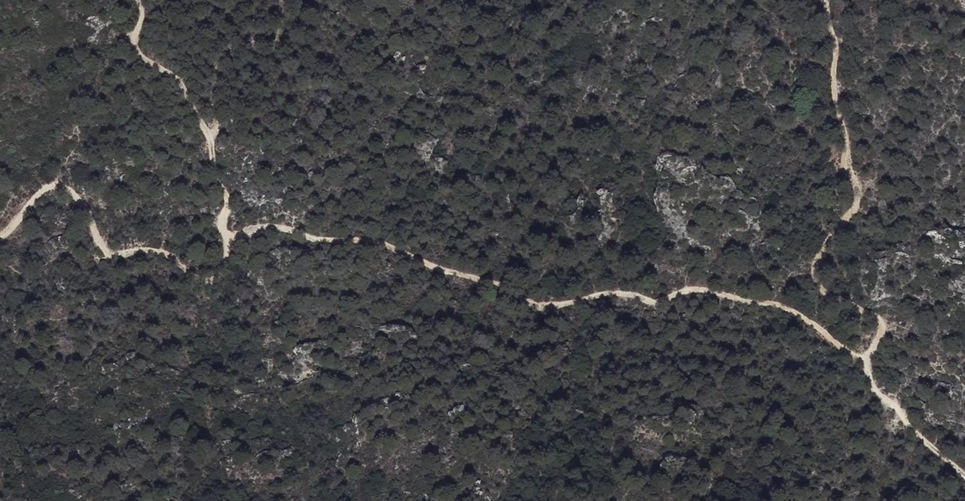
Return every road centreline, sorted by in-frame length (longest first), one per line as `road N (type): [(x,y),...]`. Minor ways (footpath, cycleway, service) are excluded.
road 1 (track): [(230,240),(280,228),(313,240),(377,239),(541,307),(626,294),(656,303),(701,290),(786,307),(846,348),(883,400),(964,476)]
road 2 (track): [(861,364),(879,334),(876,317),(824,291),(814,270),(817,251),(861,202),(835,101),(826,0)]
road 3 (track): [(0,241),(36,195),(55,186),(75,197),(111,252),(172,254),(206,281),(224,270),(230,240)]
road 4 (track): [(230,240),(221,235),(228,206),(192,105),(167,71),(137,49),(137,0)]

